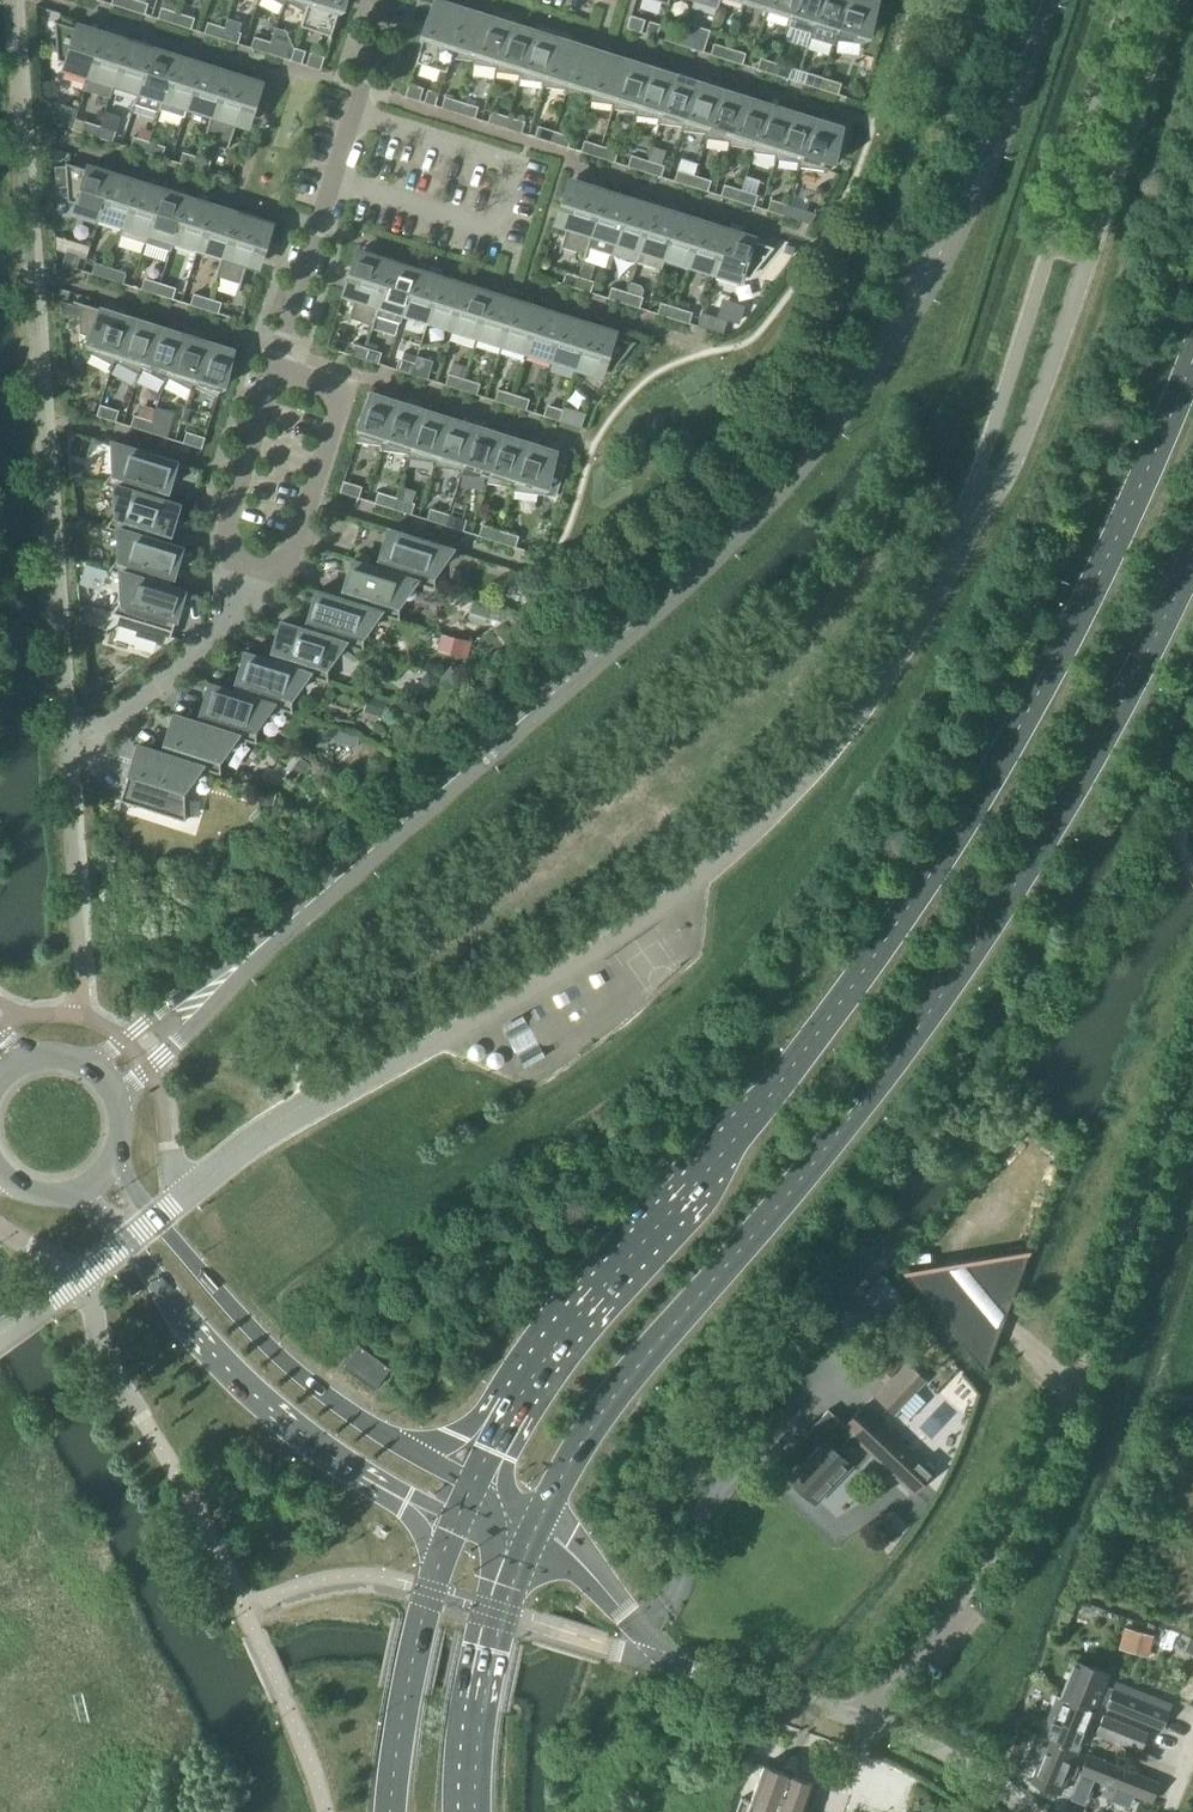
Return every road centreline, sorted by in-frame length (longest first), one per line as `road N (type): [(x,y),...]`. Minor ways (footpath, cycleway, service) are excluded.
road 1 (tertiary): [(108,1080),(714,557),(857,396),(954,243),(1006,127),(1045,0)]
road 2 (secondary): [(1192,363),(1097,579),(917,897),(510,1424)]
road 3 (secondary): [(525,1534),(638,1375),(858,1113),(982,942),(1116,720),(1192,559)]
road 4 (tertiary): [(86,1195),(230,1371),(323,1450),(454,1526)]
road 5 (unclassified): [(858,1716),(1030,1499),(1084,1364)]
road 6 (tertiary): [(407,1447),(265,1343),(114,1172)]
road 7 (unclassified): [(858,1716),(660,1662),(565,1550),(525,1534)]
road 8 (residential): [(275,376),(392,0)]
road 9 (secondary): [(454,1526),(419,1623),(395,1811)]
road 10 (secondary): [(469,1811),(487,1637),(525,1534)]
road 11 (residential): [(255,564),(274,568),(298,552),(337,410),(330,395),(275,376)]
road 12 (residential): [(70,741),(105,729),(241,615),(255,564)]
road 13 (residential): [(255,564),(236,556),(227,531),(275,376)]
road 14 (unclassified): [(1025,1811),(959,1760),(858,1716)]

